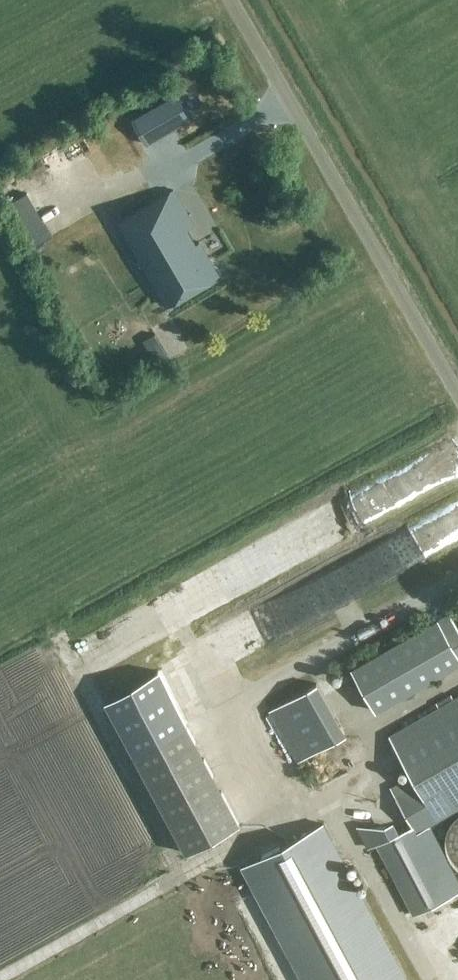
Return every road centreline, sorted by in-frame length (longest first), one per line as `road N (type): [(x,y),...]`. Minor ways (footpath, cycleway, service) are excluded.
road 1 (unclassified): [(457,357),(248,0)]

